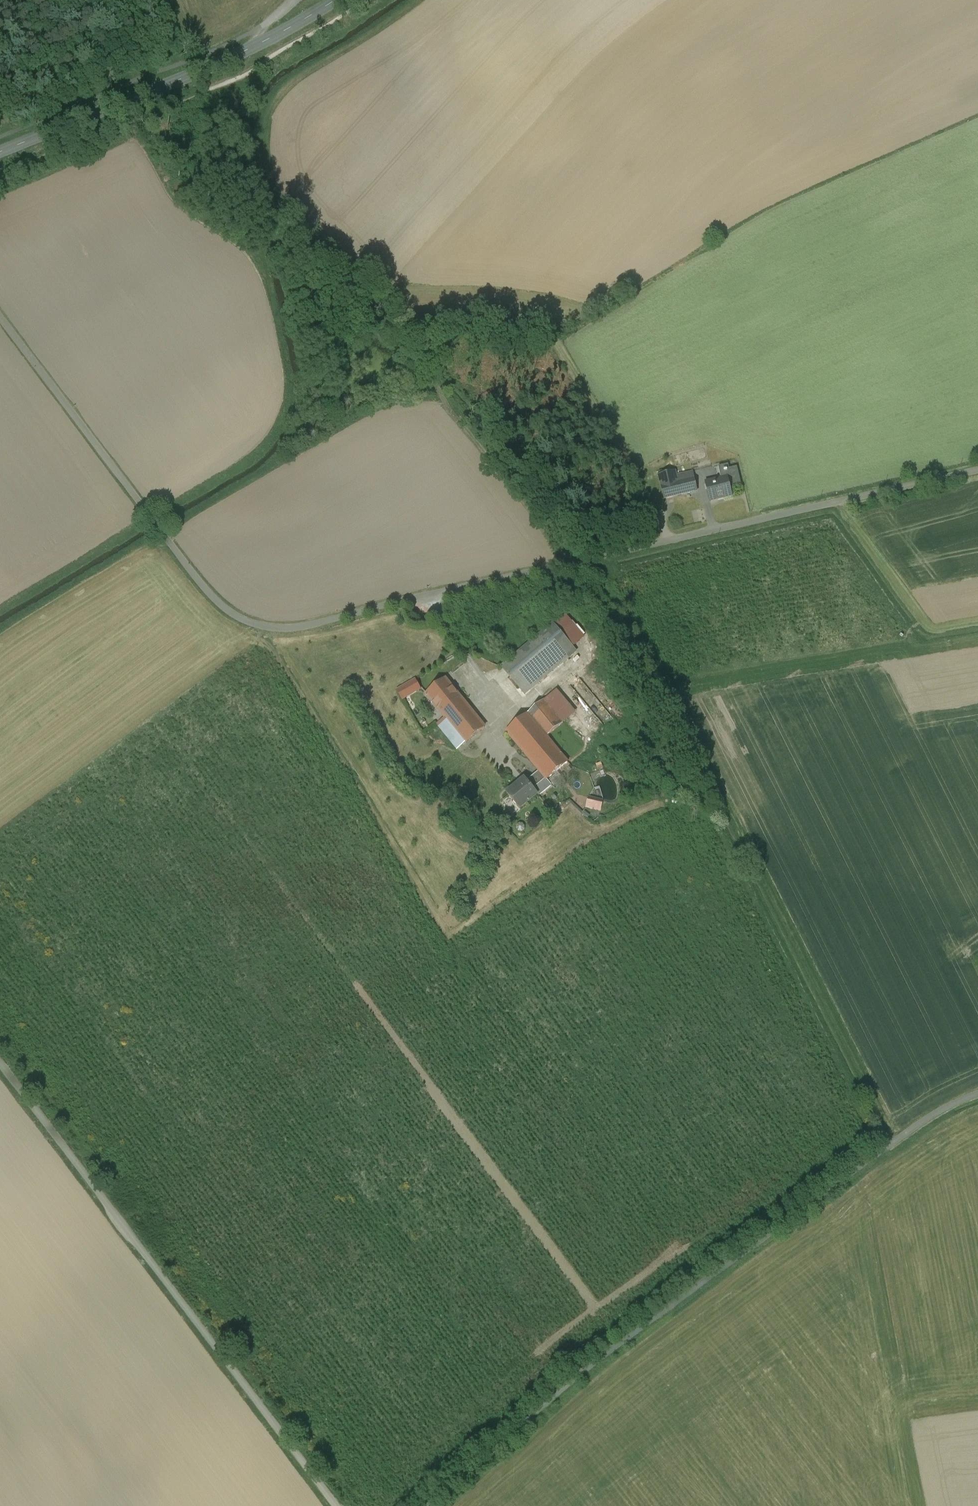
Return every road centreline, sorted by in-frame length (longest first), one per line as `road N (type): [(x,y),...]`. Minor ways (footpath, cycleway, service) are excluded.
road 1 (unclassified): [(0,317),(211,596),(265,627),(307,626),(977,471)]
road 2 (unclassified): [(429,1505),(623,1340),(933,1111),(977,1093)]
road 3 (unclassified): [(0,1062),(336,1505)]
road 4 (tertiary): [(335,0),(226,60),(0,152)]

